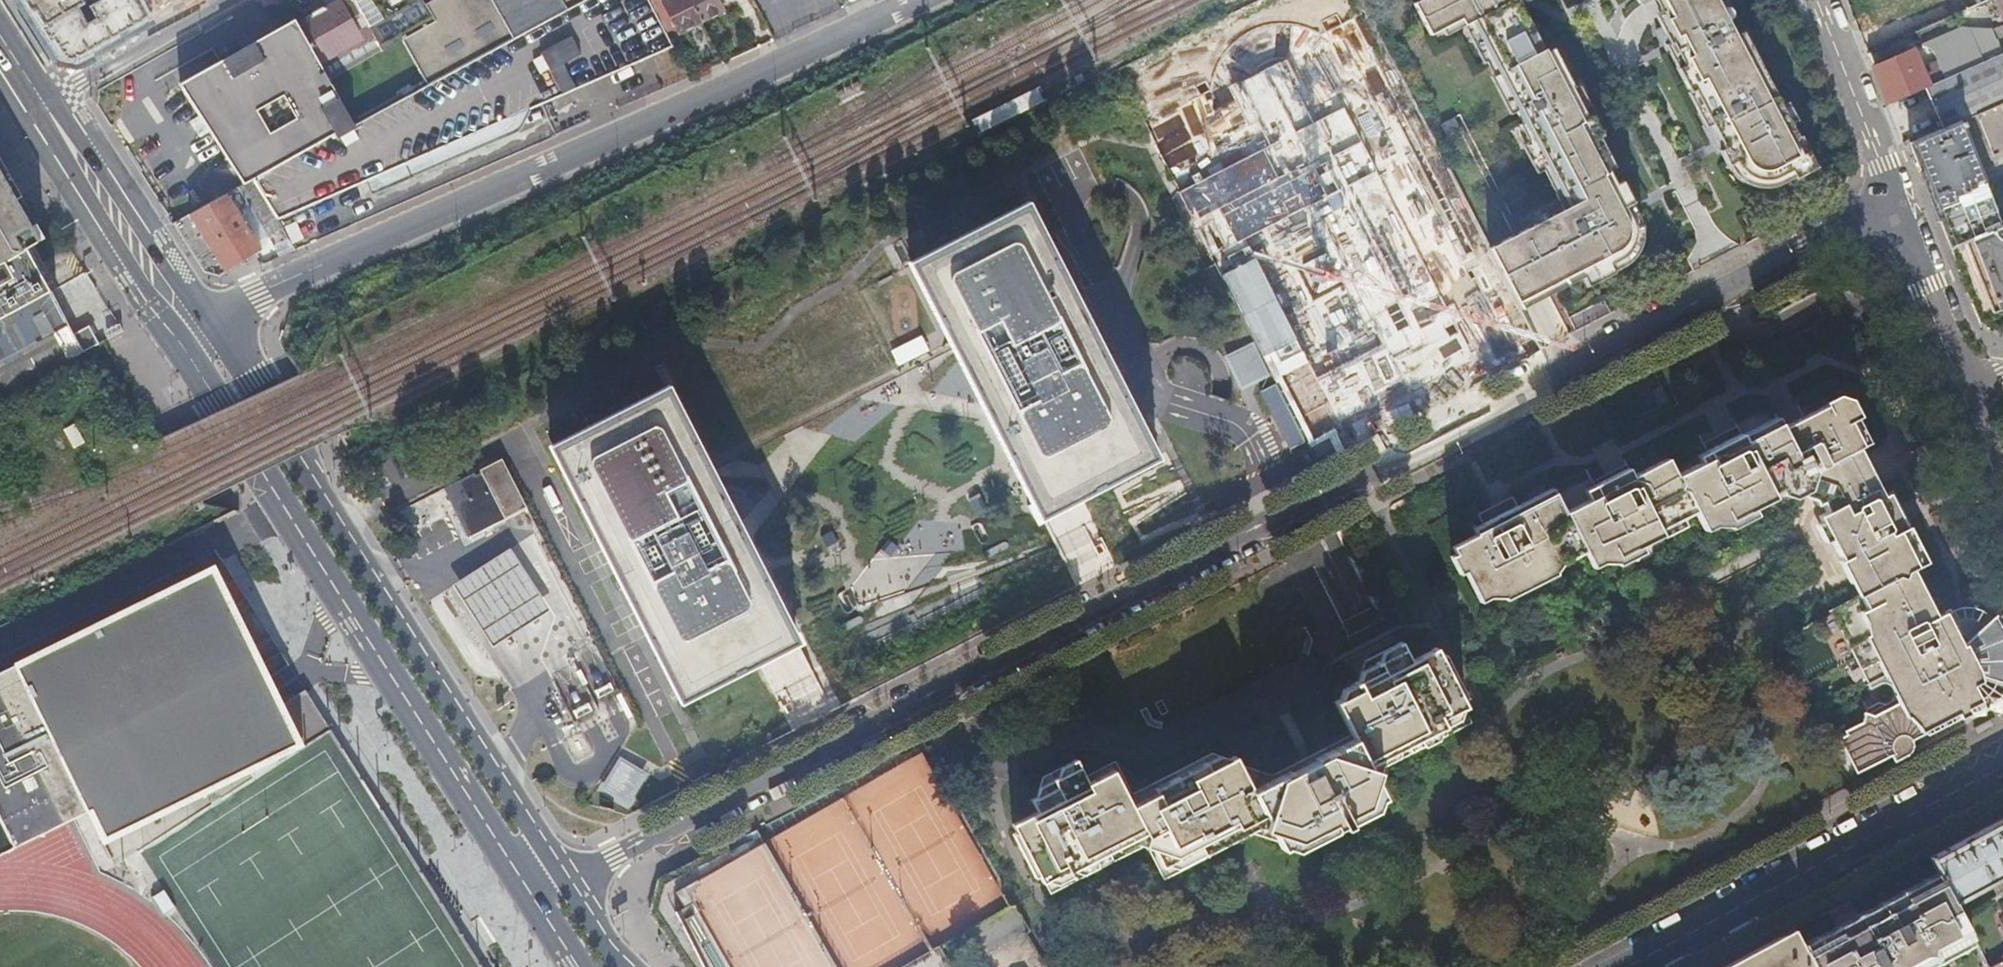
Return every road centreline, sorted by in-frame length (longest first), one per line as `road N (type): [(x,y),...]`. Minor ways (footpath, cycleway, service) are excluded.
road 1 (residential): [(563,877),(1898,205)]
road 2 (tertiary): [(215,319),(277,284),(917,0)]
road 3 (secondary): [(563,877),(334,524),(231,333),(215,319)]
road 4 (secondary): [(182,342),(524,881)]
road 5 (tertiary): [(2002,768),(1618,966)]
road 6 (secondary): [(39,105),(158,302)]
road 7 (residential): [(1822,0),(1898,205)]
road 8 (residential): [(39,105),(222,0)]
road 9 (residential): [(1898,205),(1967,393)]

